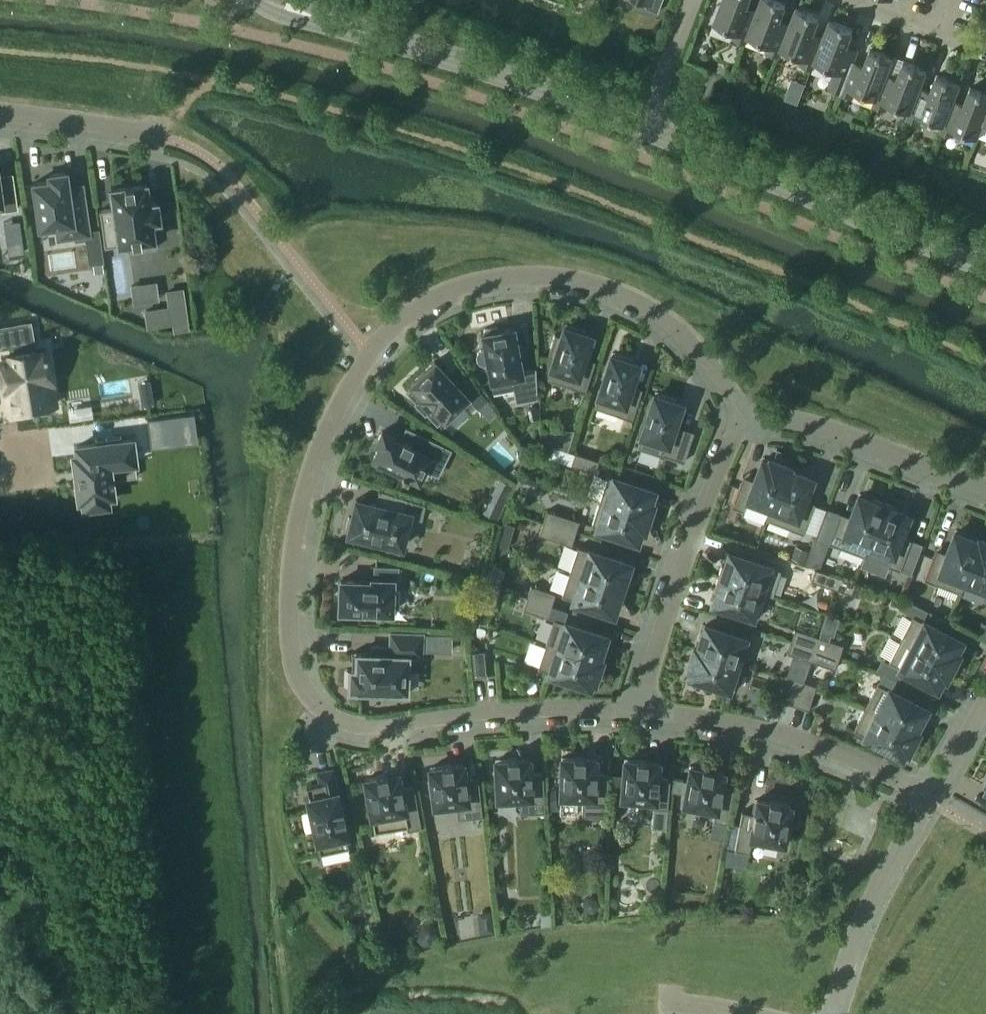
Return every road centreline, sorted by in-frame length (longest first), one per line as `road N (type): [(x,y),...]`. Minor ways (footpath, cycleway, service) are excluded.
road 1 (residential): [(746,411),(701,352),(644,305),(580,281),(513,276),(454,289),(401,321),(370,354),(332,427),(300,517),(289,600),(297,677),(323,712),(369,727),(504,710),(640,711)]
road 2 (tertiary): [(985,266),(644,127)]
road 3 (tertiary): [(644,127),(340,26)]
road 4 (residential): [(640,711),(679,578),(746,411)]
road 5 (residential): [(640,711),(765,729),(829,748),(929,797)]
road 6 (residential): [(985,489),(822,428),(746,411)]
road 7 (residential): [(929,797),(866,916),(833,1013)]
road 8 (residential): [(164,138),(0,111)]
road 9 (residential): [(644,127),(692,0)]

